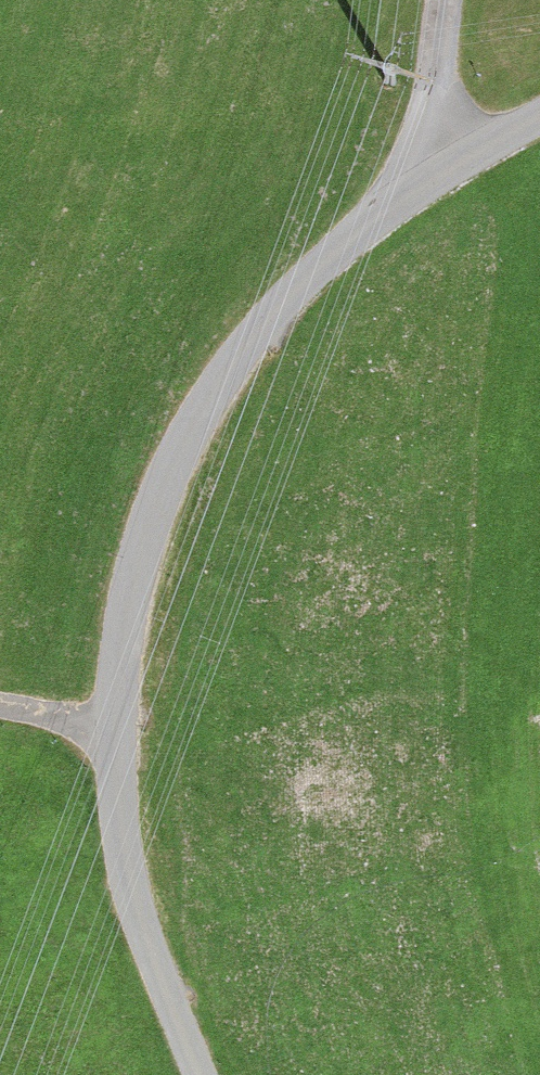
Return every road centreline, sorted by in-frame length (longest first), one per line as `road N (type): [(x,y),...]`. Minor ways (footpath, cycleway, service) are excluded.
road 1 (residential): [(440,174),(326,271),(241,361),(163,496),(126,638),(119,803),(141,920),(199,1074)]
road 2 (residential): [(448,0),(440,174)]
road 3 (track): [(122,732),(0,709)]

